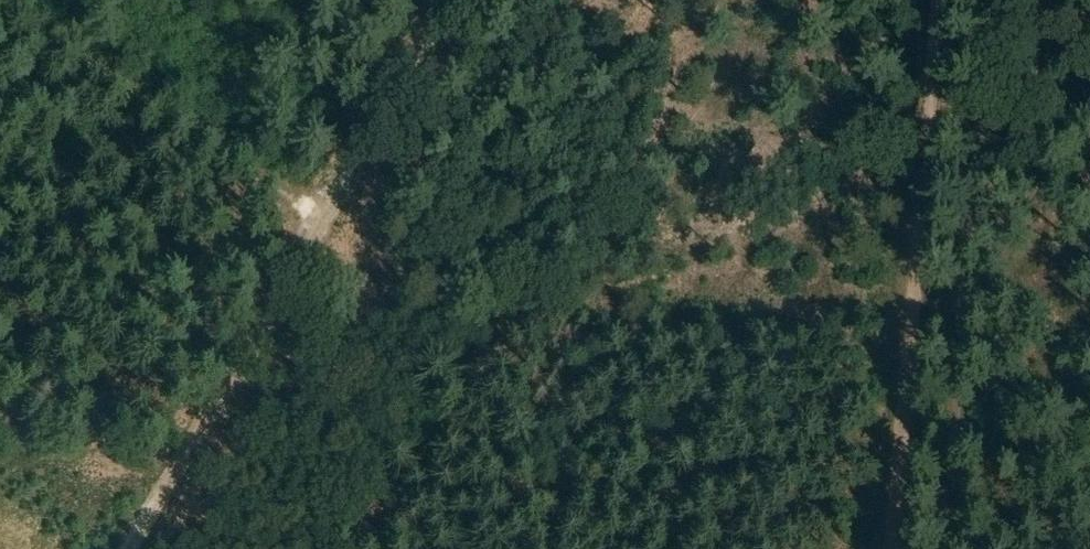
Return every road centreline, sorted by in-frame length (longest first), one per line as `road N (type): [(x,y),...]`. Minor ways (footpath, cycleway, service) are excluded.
road 1 (track): [(445,0),(123,548)]
road 2 (track): [(919,198),(887,548)]
road 3 (track): [(3,0),(270,177)]
road 4 (track): [(934,0),(919,198)]

